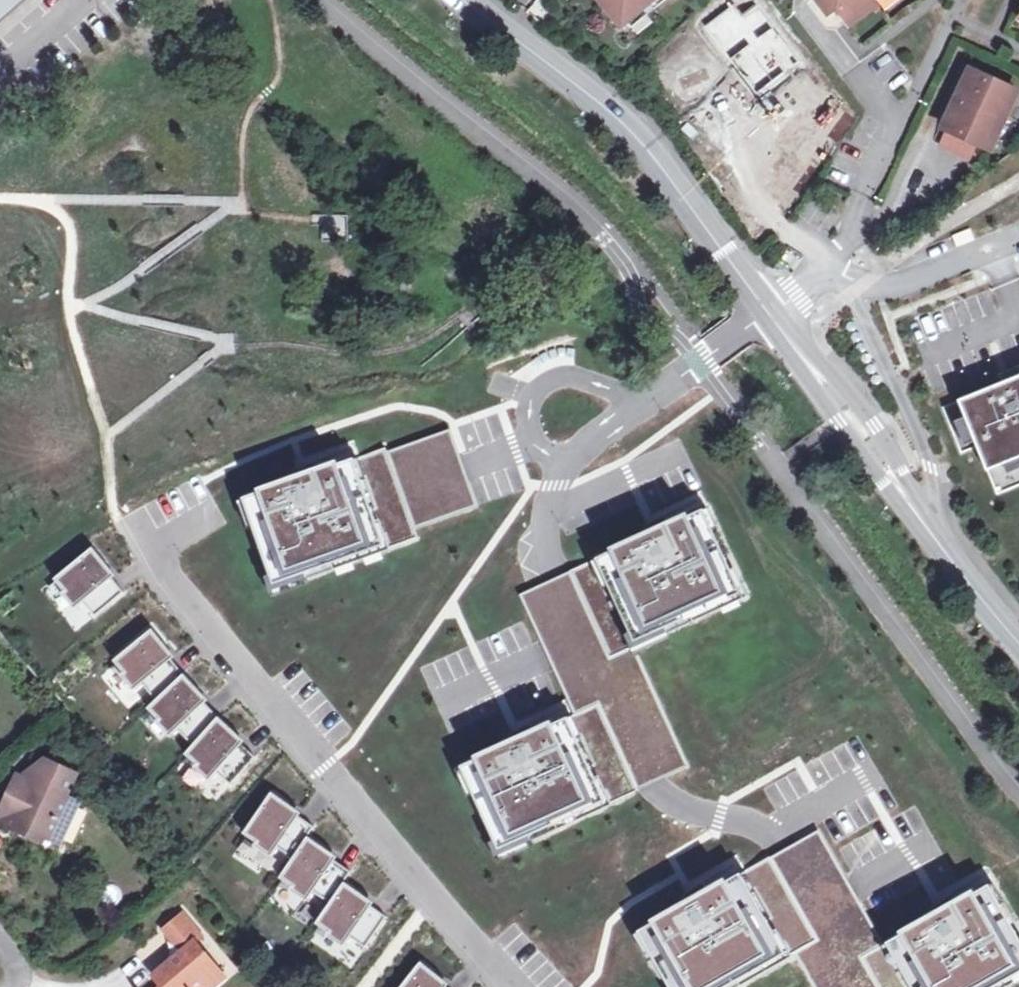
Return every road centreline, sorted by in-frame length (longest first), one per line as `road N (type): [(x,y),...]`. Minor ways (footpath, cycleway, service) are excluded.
road 1 (tertiary): [(463,0),(633,135),(965,583),(1018,642)]
road 2 (residential): [(527,986),(150,543)]

